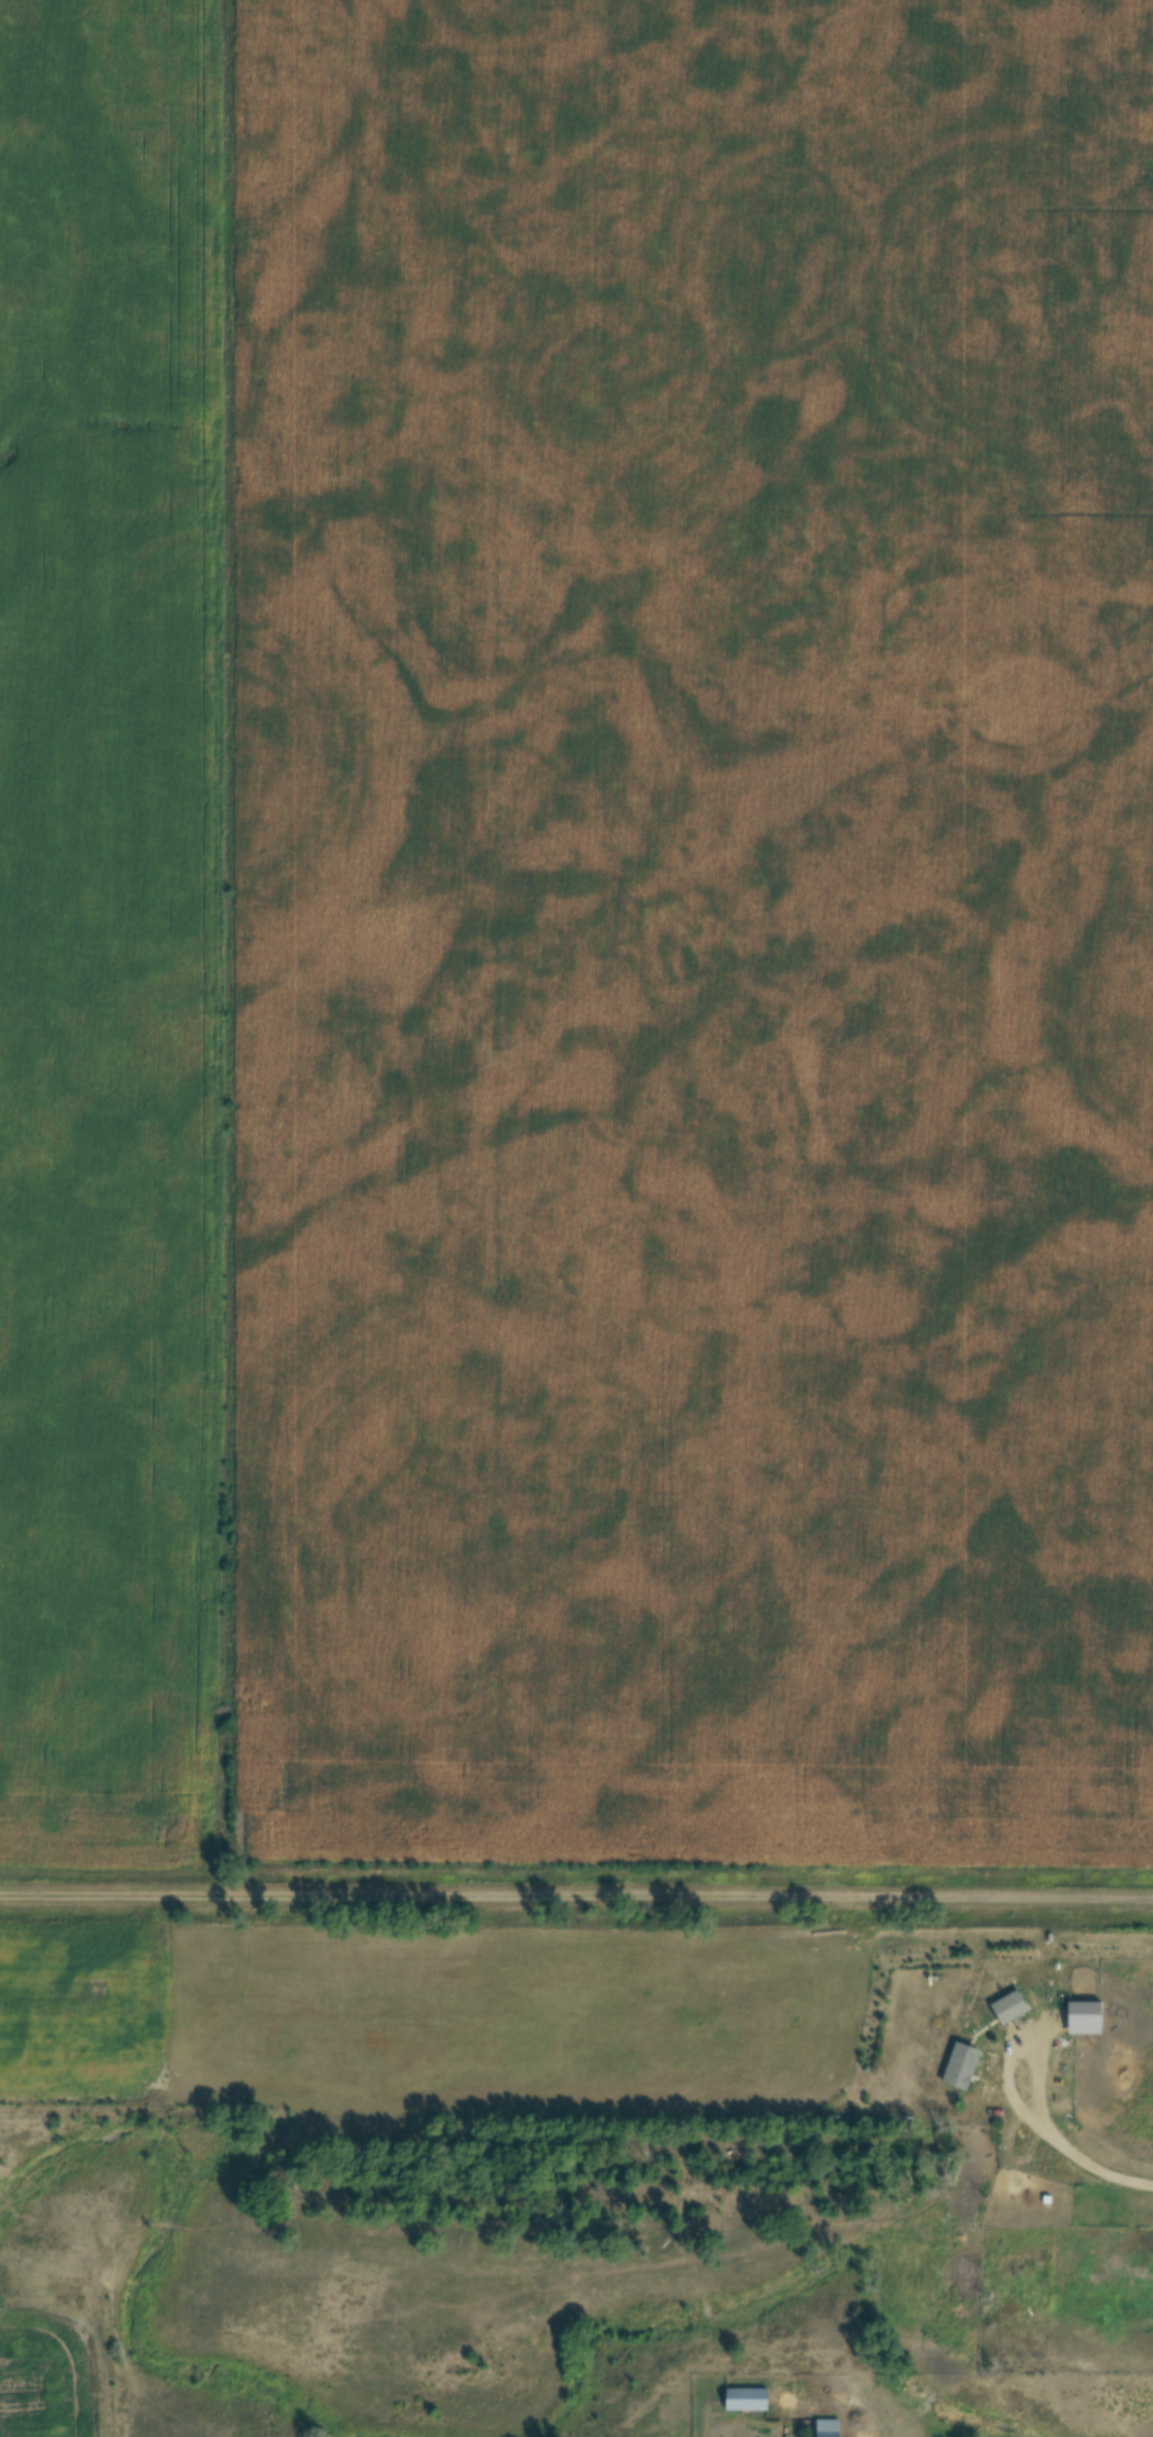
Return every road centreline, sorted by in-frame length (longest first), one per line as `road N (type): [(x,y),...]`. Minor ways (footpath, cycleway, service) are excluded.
road 1 (residential): [(1152,1897),(0,1894)]

